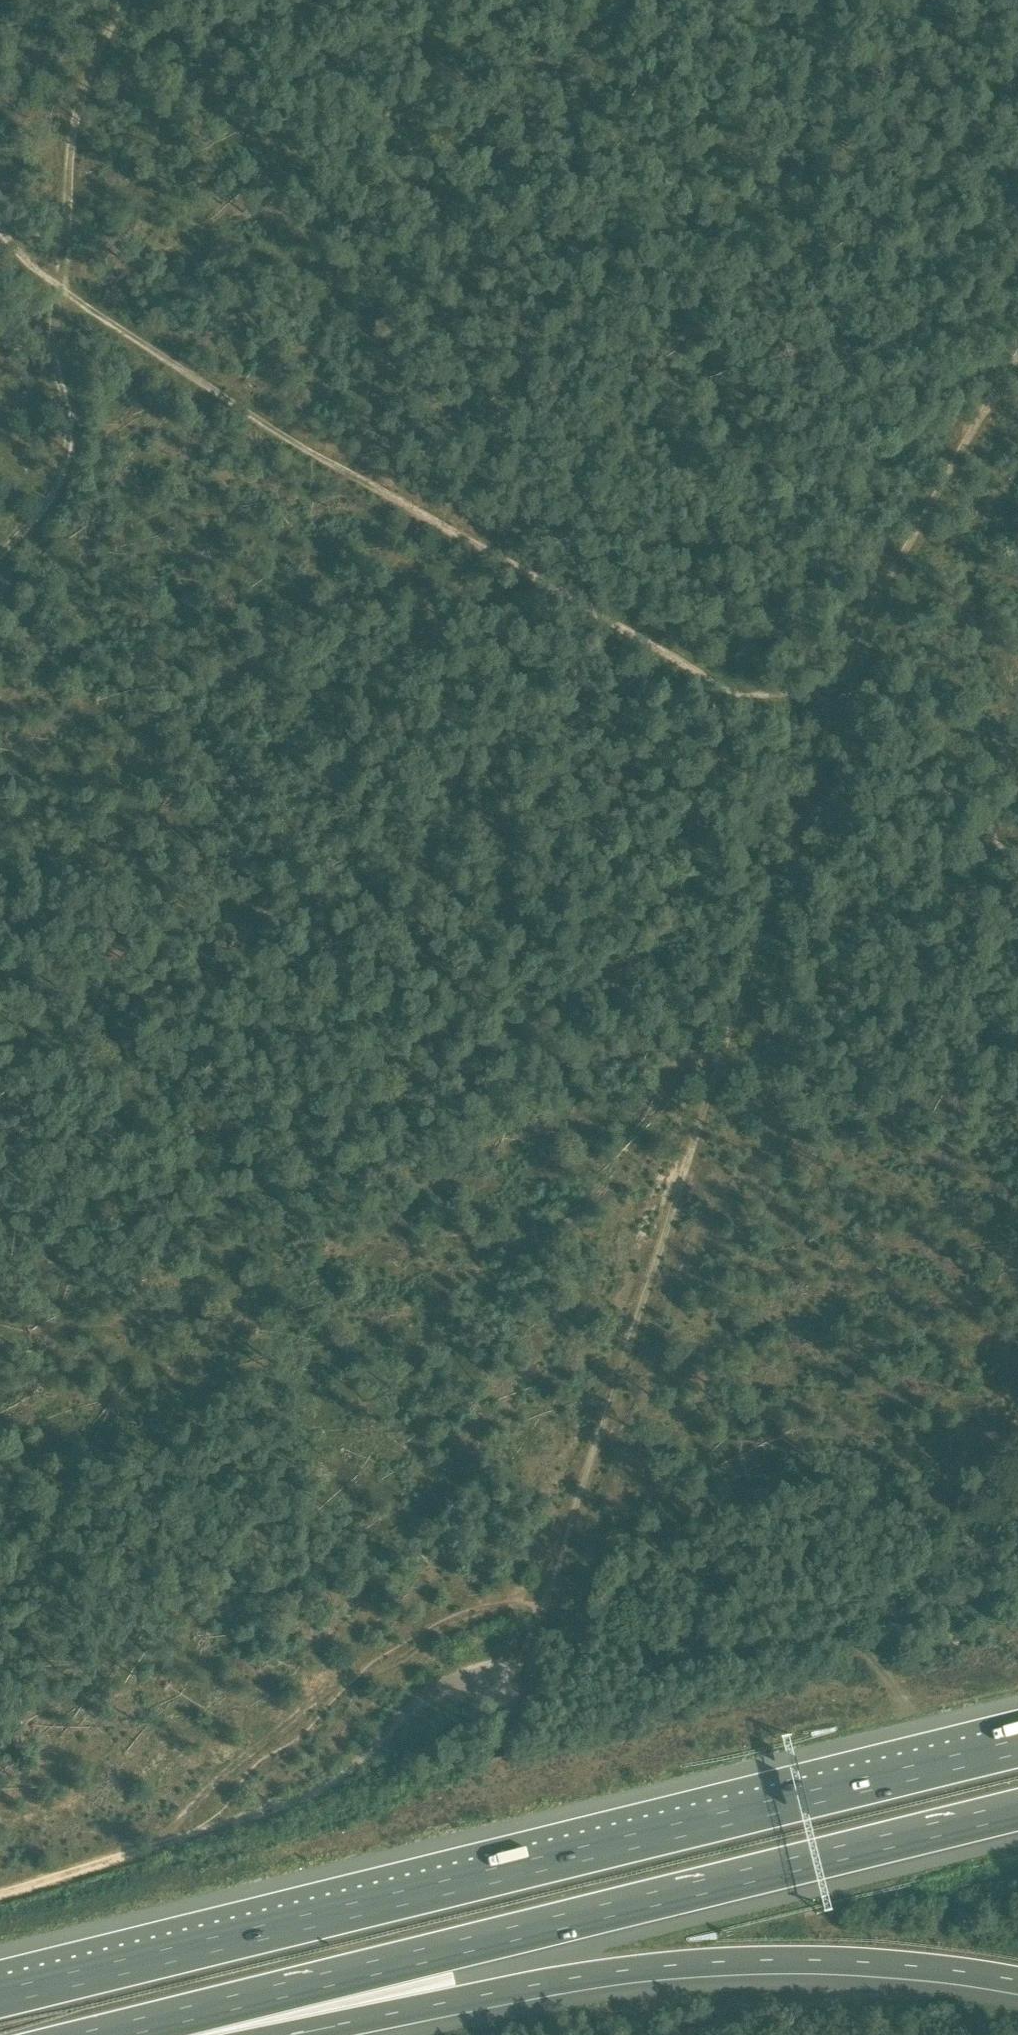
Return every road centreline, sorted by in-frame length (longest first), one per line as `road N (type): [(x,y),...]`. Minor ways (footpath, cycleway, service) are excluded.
road 1 (motorway): [(1017,1747),(0,1997)]
road 2 (track): [(0,230),(70,301),(312,454),(737,692),(832,710)]
road 3 (track): [(543,1604),(832,710)]
road 4 (motorway): [(113,2034),(1017,1810)]
road 5 (motorway): [(298,2034),(532,1986),(747,1963),(864,1964),(1017,1983)]
road 6 (track): [(0,556),(54,490),(68,450),(53,355),(69,180),(93,64),(123,0)]
road 7 (track): [(511,1701),(590,1694),(809,1633),(858,1644),(891,1682)]
road 8 (track): [(832,710),(927,511),(1017,360)]
road 9 (track): [(407,2034),(519,1674)]
road 10 (track): [(280,1805),(343,1775),(426,1695),(519,1674)]
road 11 (track): [(694,2034),(888,1966)]
road 12 (track): [(0,1892),(195,1833)]

